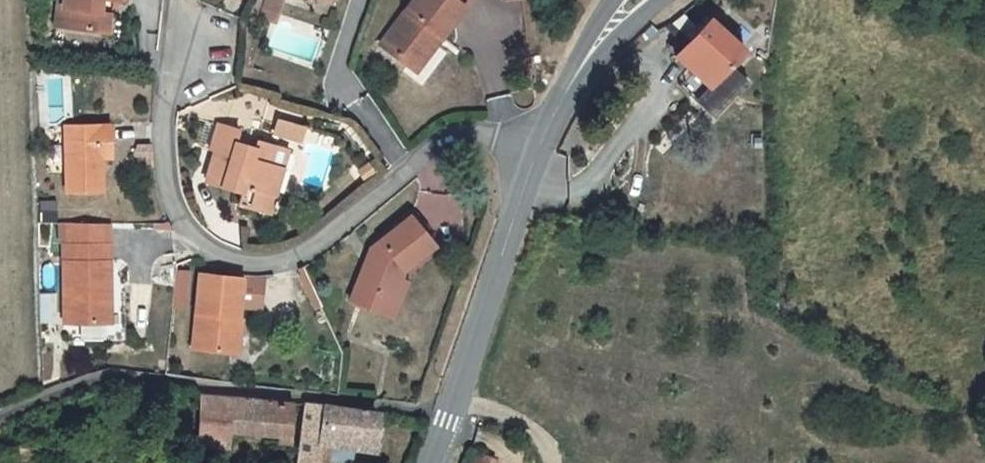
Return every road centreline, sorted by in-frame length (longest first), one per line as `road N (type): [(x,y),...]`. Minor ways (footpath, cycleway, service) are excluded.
road 1 (residential): [(534,142),(442,146),(317,247),(283,263),(251,266),(209,253),(171,206),(162,149),(175,64),(208,23)]
road 2 (tertiary): [(428,462),(534,142)]
road 3 (tertiary): [(534,142),(593,48),(636,0)]

